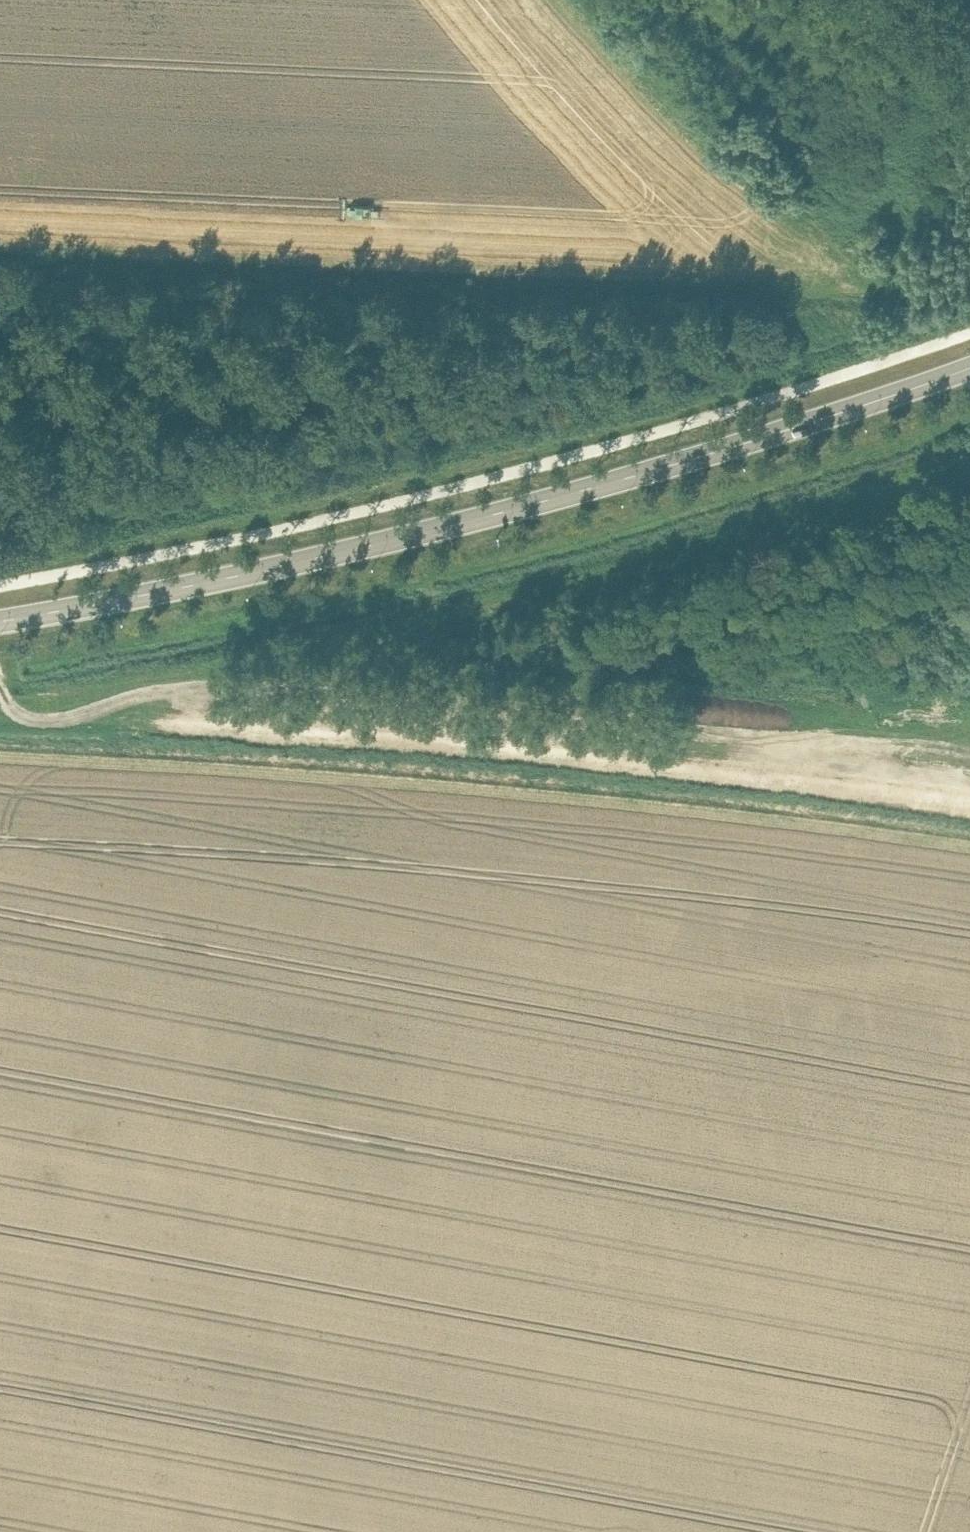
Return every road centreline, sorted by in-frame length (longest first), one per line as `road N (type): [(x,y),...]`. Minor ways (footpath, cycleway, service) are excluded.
road 1 (secondary): [(0,619),(515,507),(969,367)]

